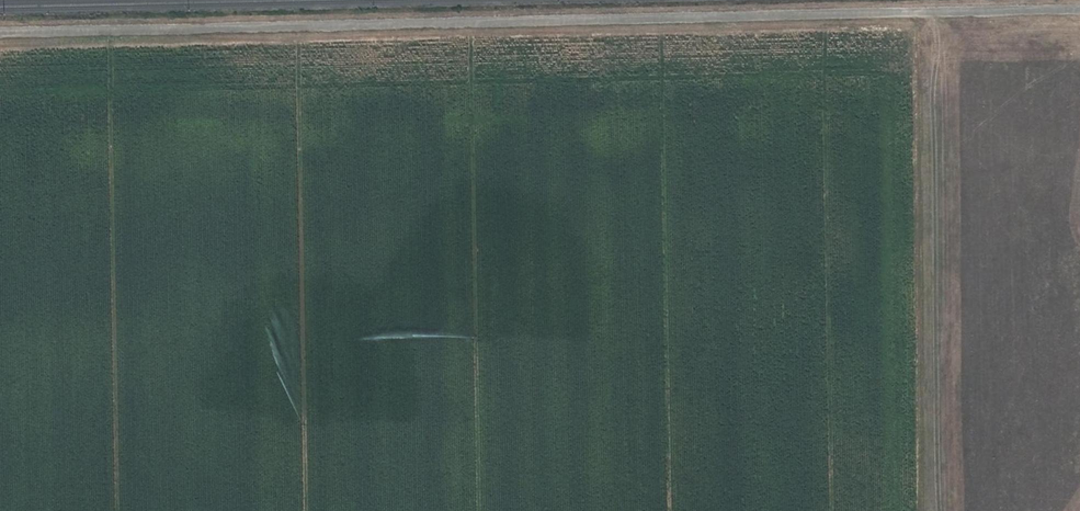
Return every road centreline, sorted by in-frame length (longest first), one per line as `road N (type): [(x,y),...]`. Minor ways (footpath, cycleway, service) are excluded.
road 1 (unclassified): [(1079,10),(0,37)]

